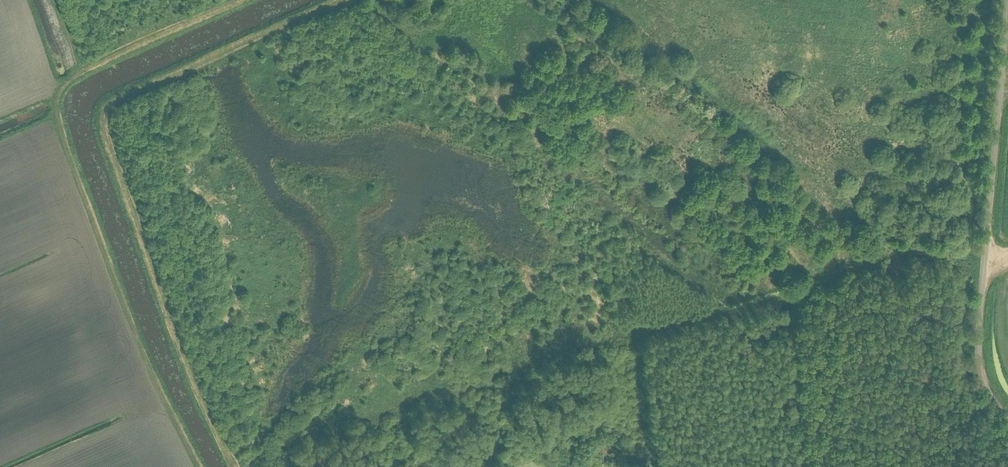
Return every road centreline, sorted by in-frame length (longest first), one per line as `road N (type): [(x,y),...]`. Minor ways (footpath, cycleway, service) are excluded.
road 1 (track): [(331,0),(121,93),(100,115),(177,352),(231,466)]
road 2 (unclassified): [(1007,418),(984,382),(977,338),(1007,0)]

